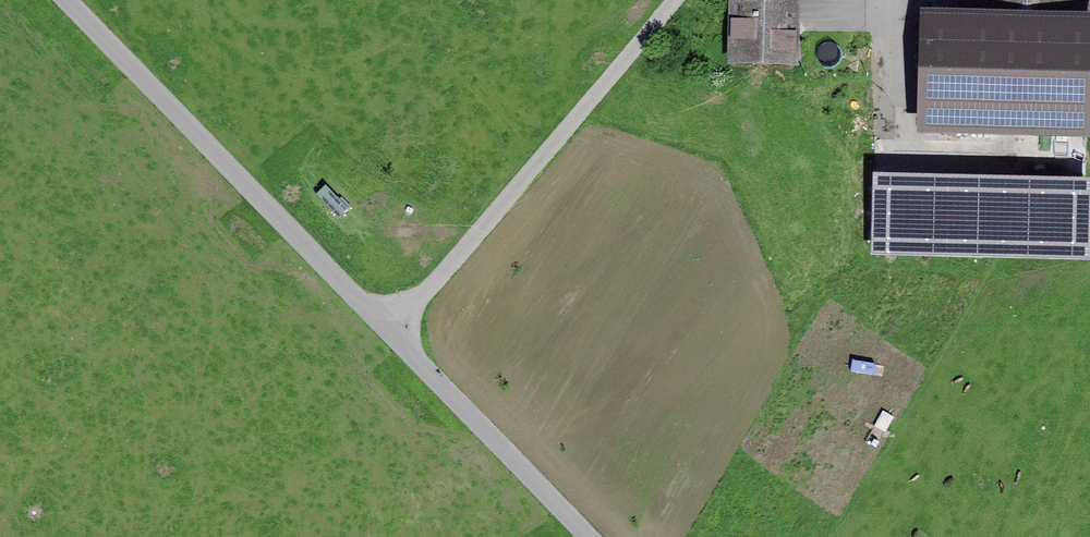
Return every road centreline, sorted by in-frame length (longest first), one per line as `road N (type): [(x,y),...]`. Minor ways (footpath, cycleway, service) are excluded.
road 1 (unclassified): [(70,0),(589,536)]
road 2 (track): [(678,0),(388,327)]
road 3 (track): [(1089,159),(905,158),(889,149),(893,0)]

